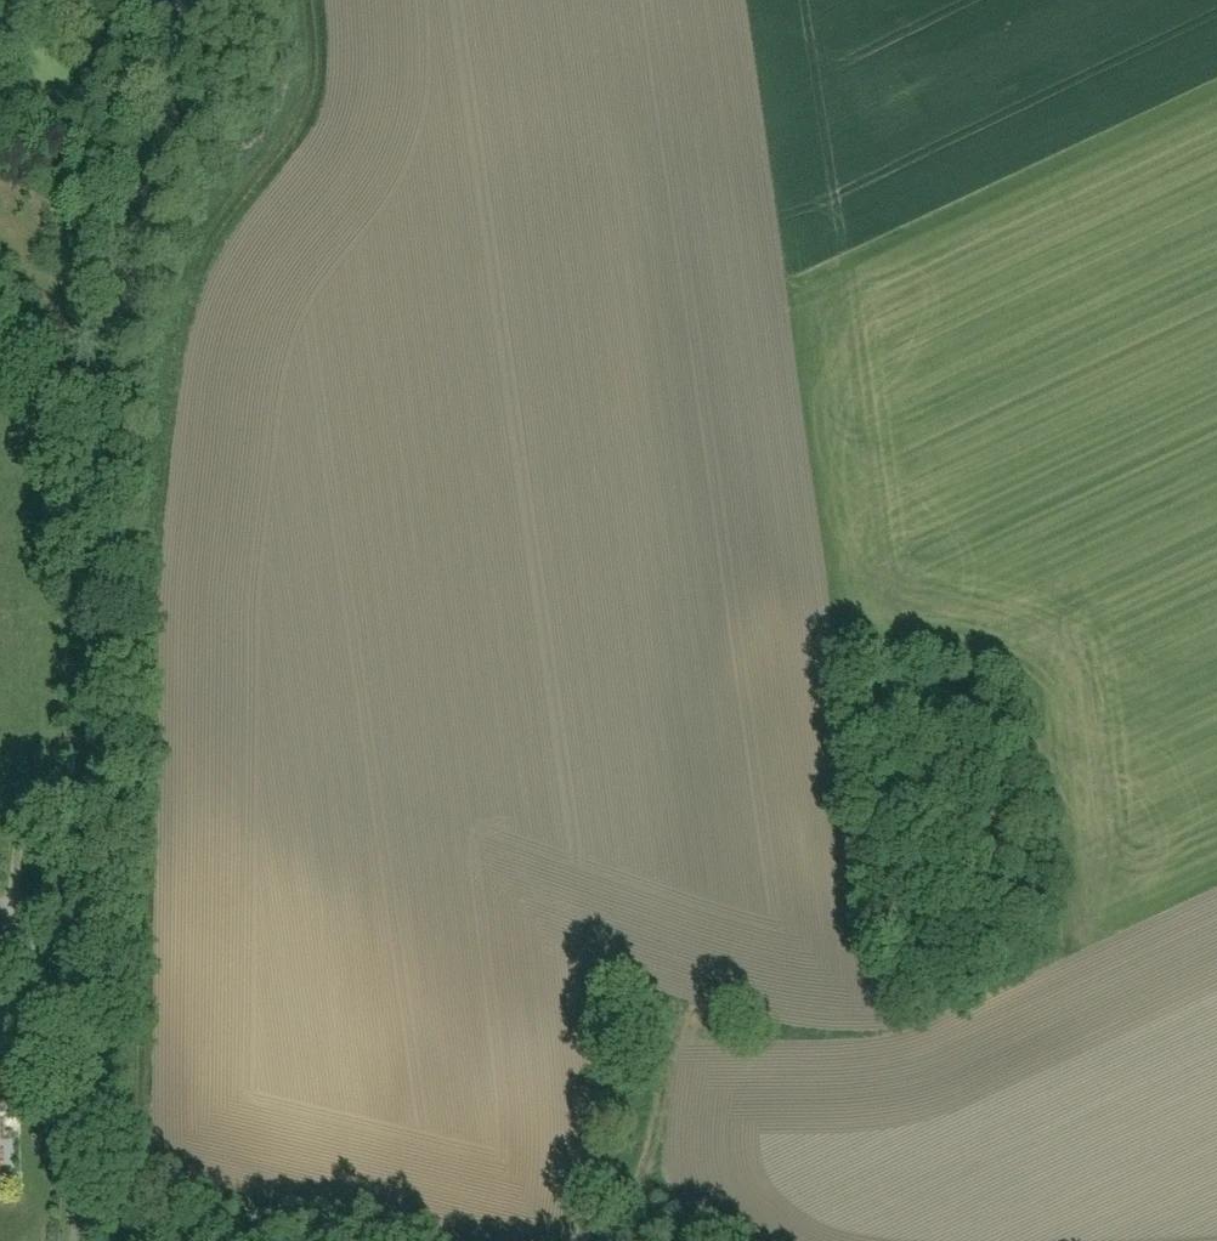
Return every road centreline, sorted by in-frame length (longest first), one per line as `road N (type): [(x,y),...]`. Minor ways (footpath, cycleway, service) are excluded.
road 1 (unclassified): [(207,0),(124,407),(76,1240)]

